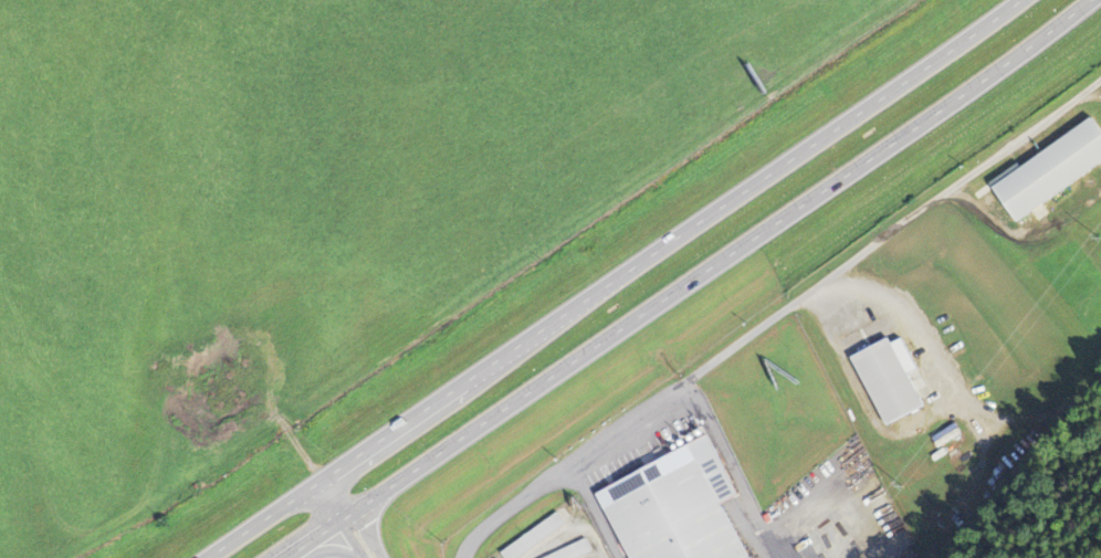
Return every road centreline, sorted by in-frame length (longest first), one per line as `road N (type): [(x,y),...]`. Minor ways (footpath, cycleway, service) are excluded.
road 1 (trunk): [(1016,0),(203,557)]
road 2 (trunk): [(285,557),(1024,53),(1087,0)]

